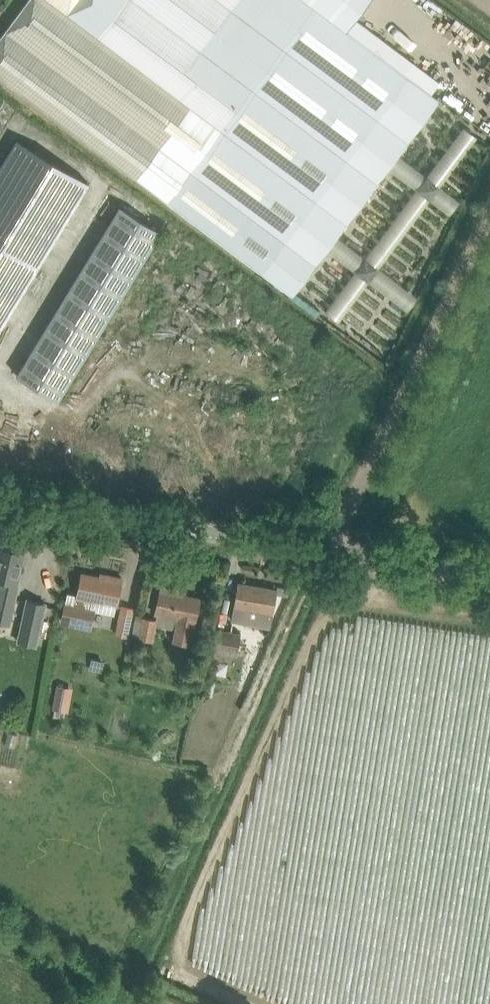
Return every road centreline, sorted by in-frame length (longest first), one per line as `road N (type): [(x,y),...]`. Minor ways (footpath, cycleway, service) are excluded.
road 1 (unclassified): [(489,211),(327,551)]
road 2 (unclassified): [(327,551),(0,495)]
road 3 (unclassified): [(489,578),(327,551)]

